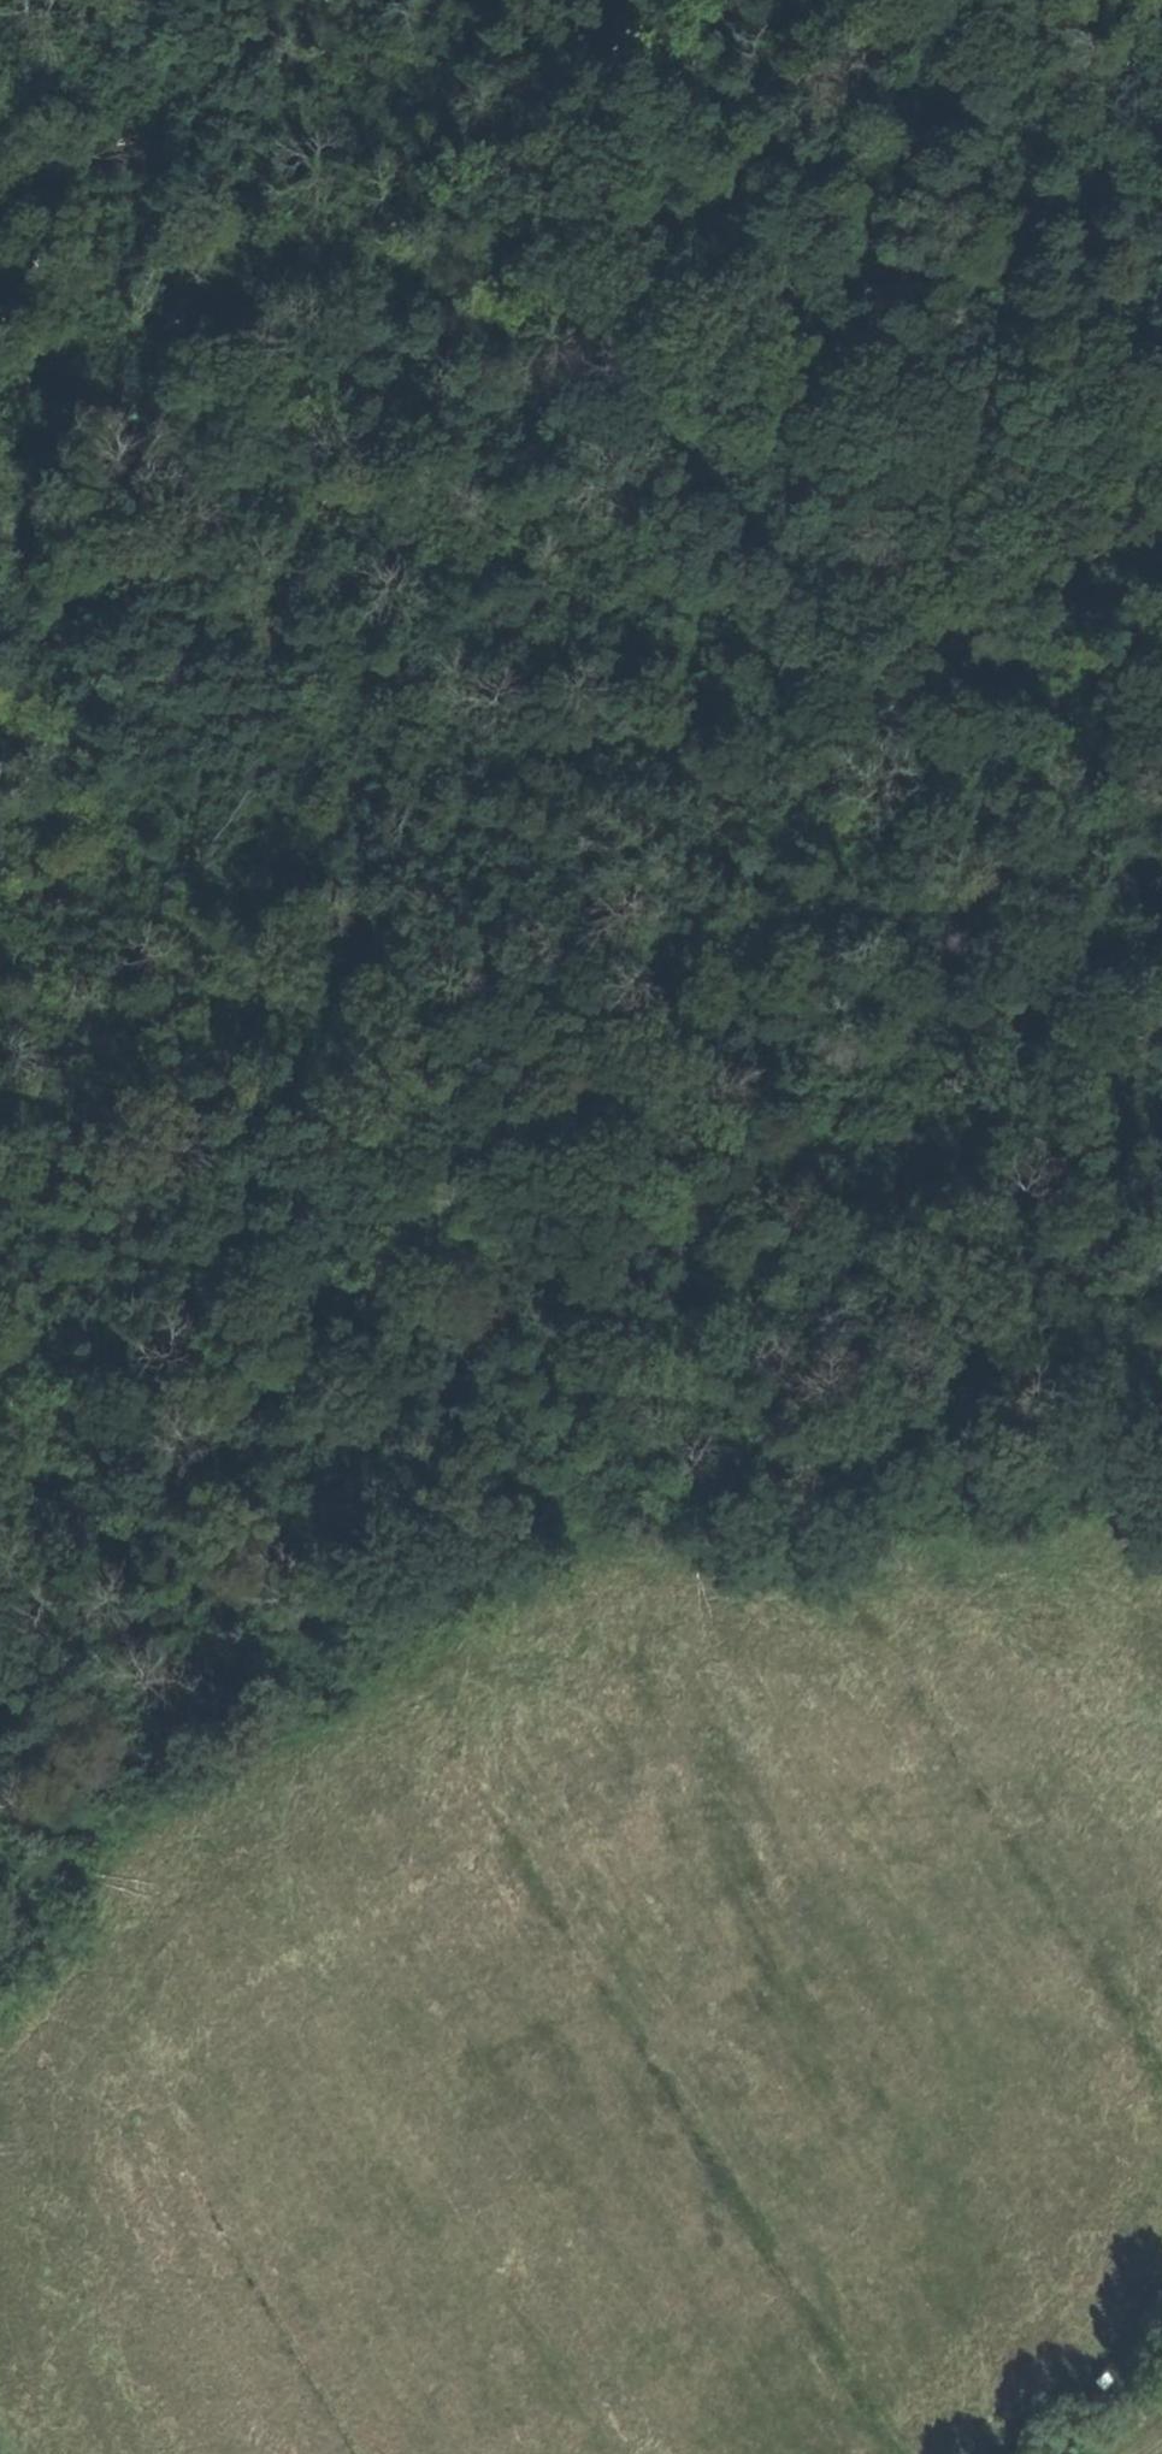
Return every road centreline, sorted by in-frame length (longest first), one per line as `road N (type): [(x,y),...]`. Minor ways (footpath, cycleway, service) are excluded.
road 1 (track): [(0,1512),(198,1425),(413,1309),(627,1177),(1161,820)]

